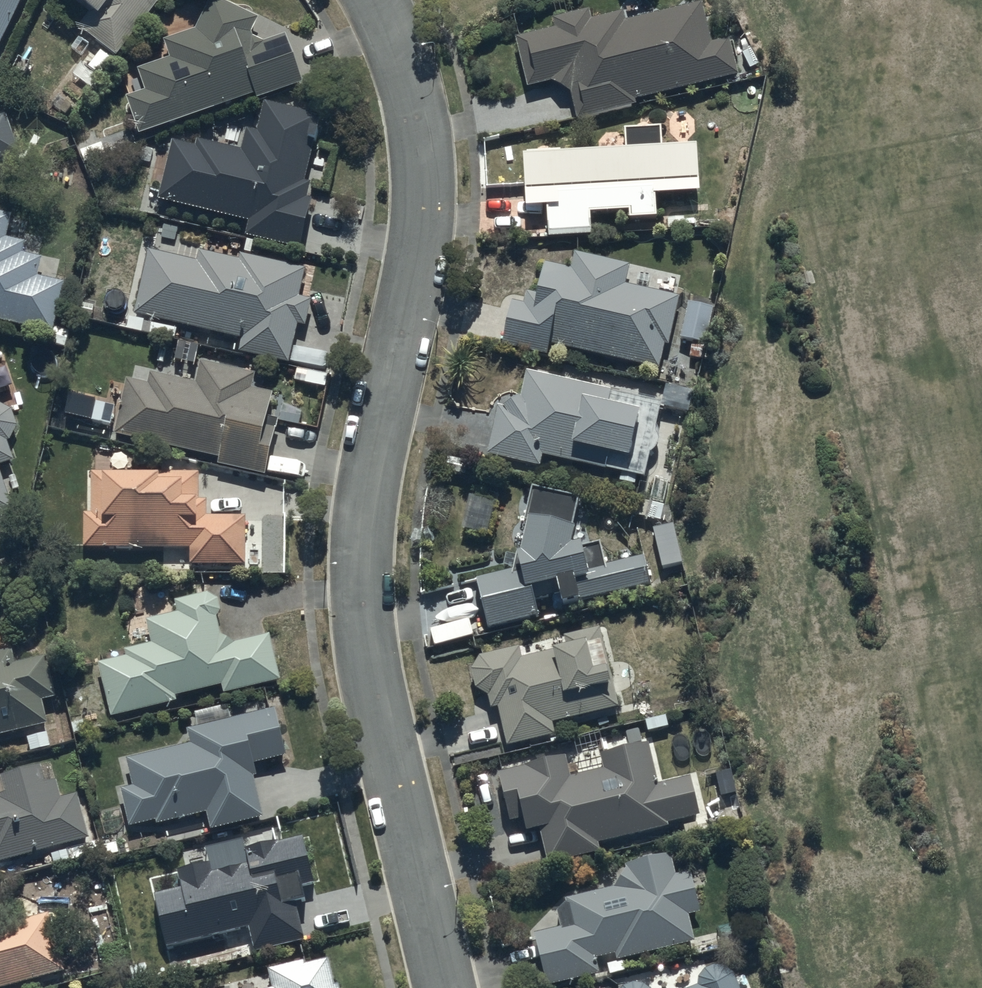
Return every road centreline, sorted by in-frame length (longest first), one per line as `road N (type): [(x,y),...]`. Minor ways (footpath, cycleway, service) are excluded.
road 1 (residential): [(376,0),(409,89),(420,196),(360,576),(378,713),(444,987)]

